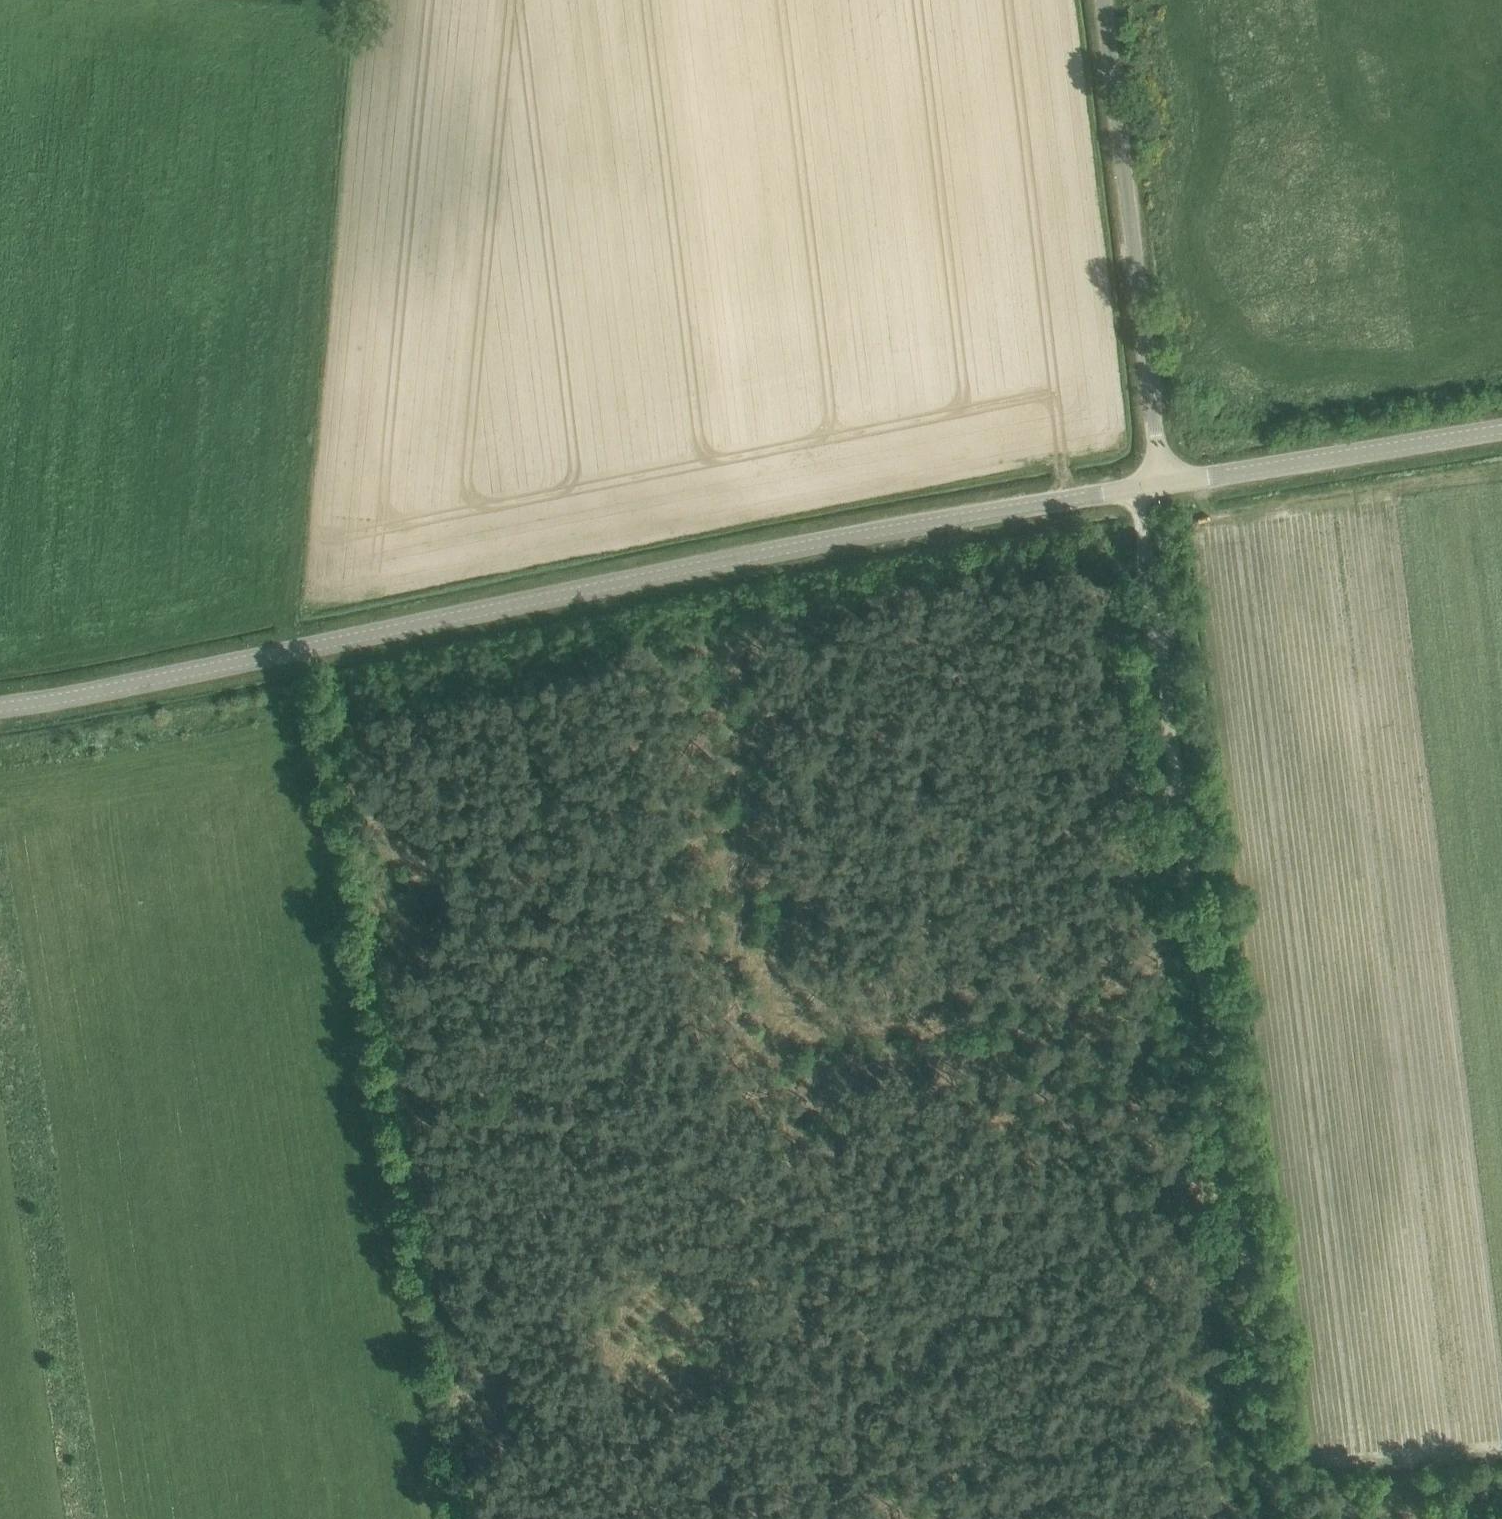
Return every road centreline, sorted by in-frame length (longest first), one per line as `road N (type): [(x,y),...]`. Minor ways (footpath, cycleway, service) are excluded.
road 1 (tertiary): [(0,707),(779,551),(1161,485)]
road 2 (track): [(1161,485),(1272,1518)]
road 3 (unclassified): [(1161,485),(1103,0)]
road 4 (tertiary): [(1161,485),(1501,429)]

